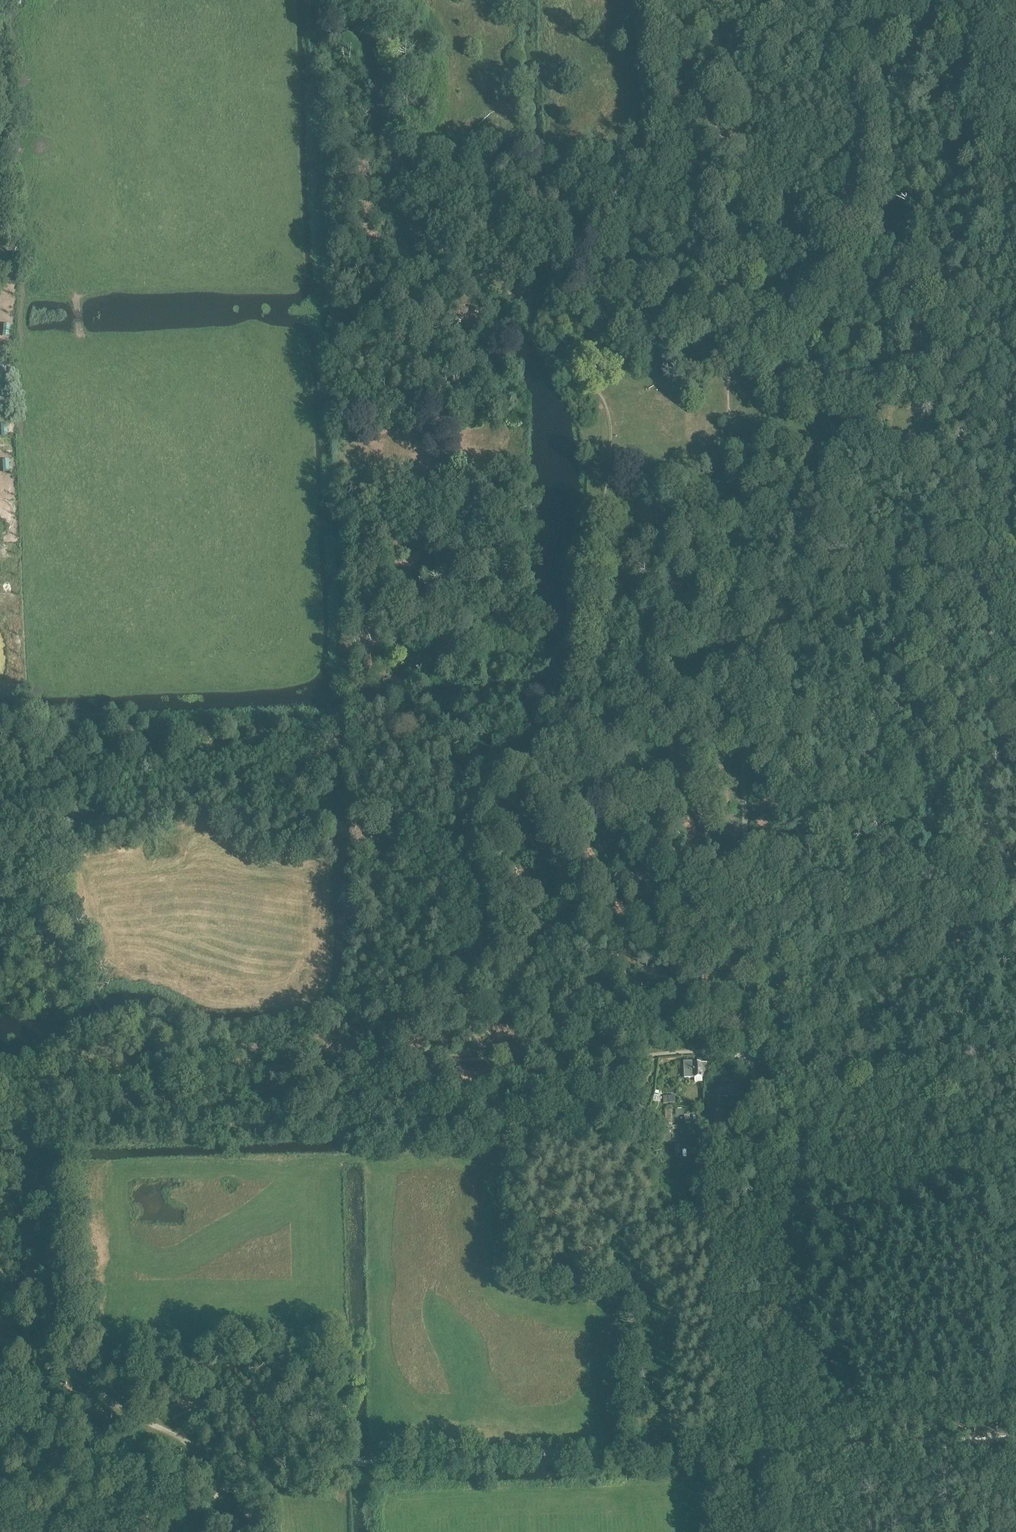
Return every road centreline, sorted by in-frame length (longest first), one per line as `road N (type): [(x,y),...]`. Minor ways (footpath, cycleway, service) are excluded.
road 1 (track): [(212,1506),(236,1478),(273,1466),(558,1453),(667,1457),(769,1446)]
road 2 (track): [(717,0),(738,553)]
road 3 (track): [(769,1446),(751,1050)]
road 4 (track): [(751,1040),(742,688)]
road 5 (track): [(1015,1440),(769,1450)]
road 6 (track): [(742,688),(738,553)]

